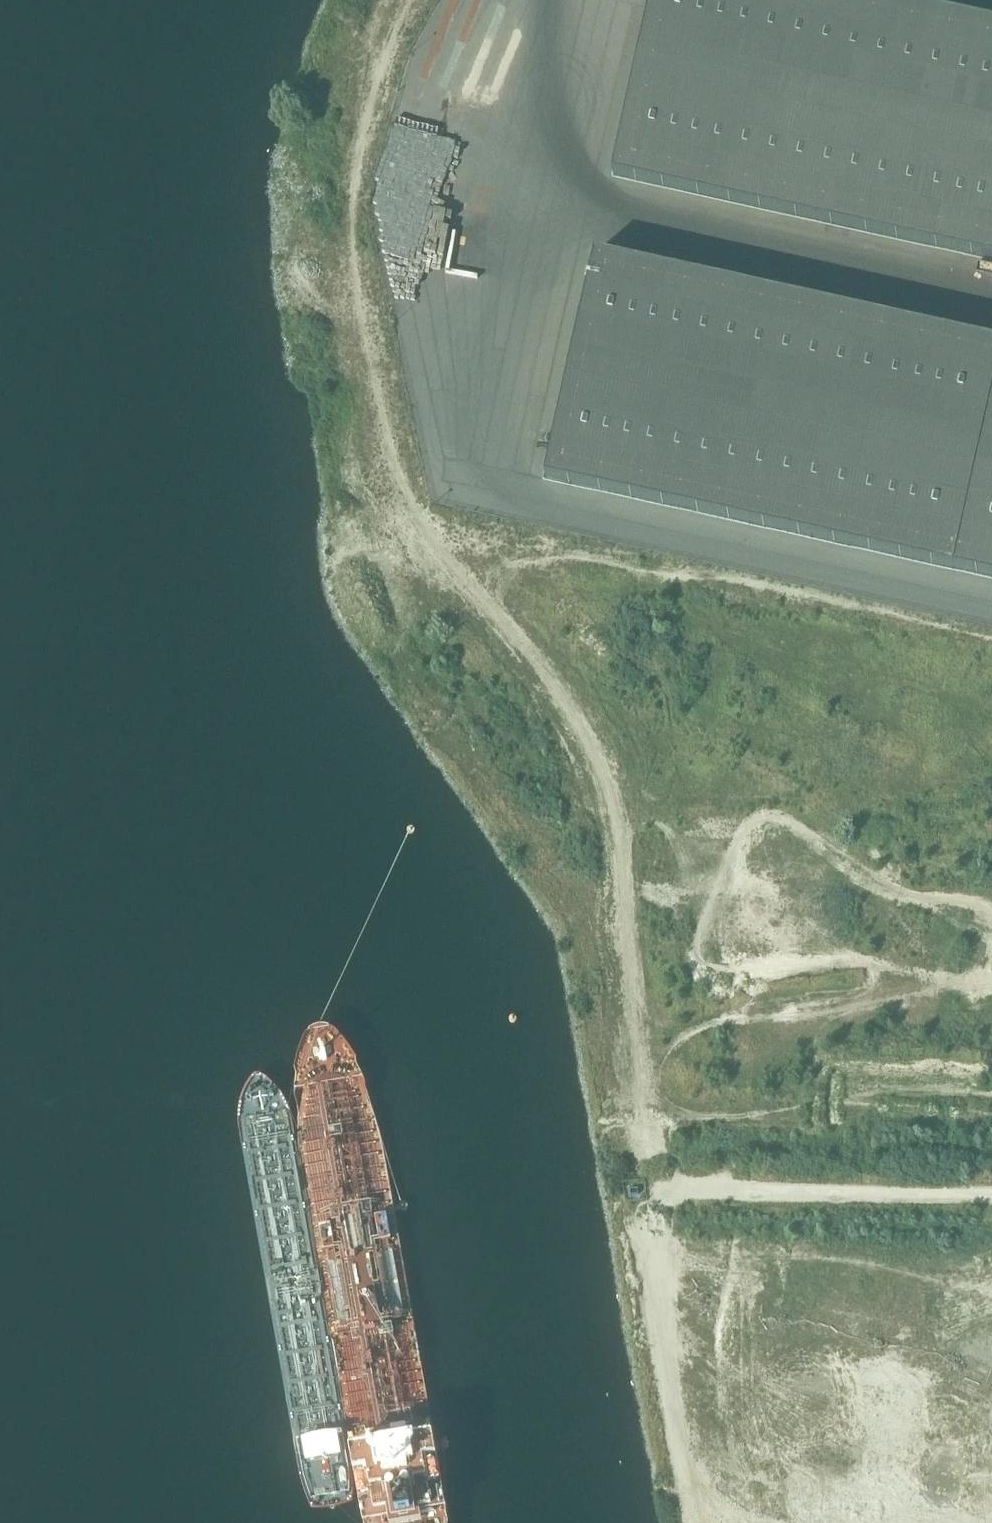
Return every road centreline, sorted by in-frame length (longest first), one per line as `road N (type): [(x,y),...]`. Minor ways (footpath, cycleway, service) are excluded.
road 1 (track): [(399,0),(356,128),(345,223),(375,382),(407,513),(532,677),(584,764),(606,820),(651,1147)]
road 2 (track): [(668,1188),(658,1272),(679,1427),(703,1522)]
road 3 (track): [(668,1188),(991,1195)]

